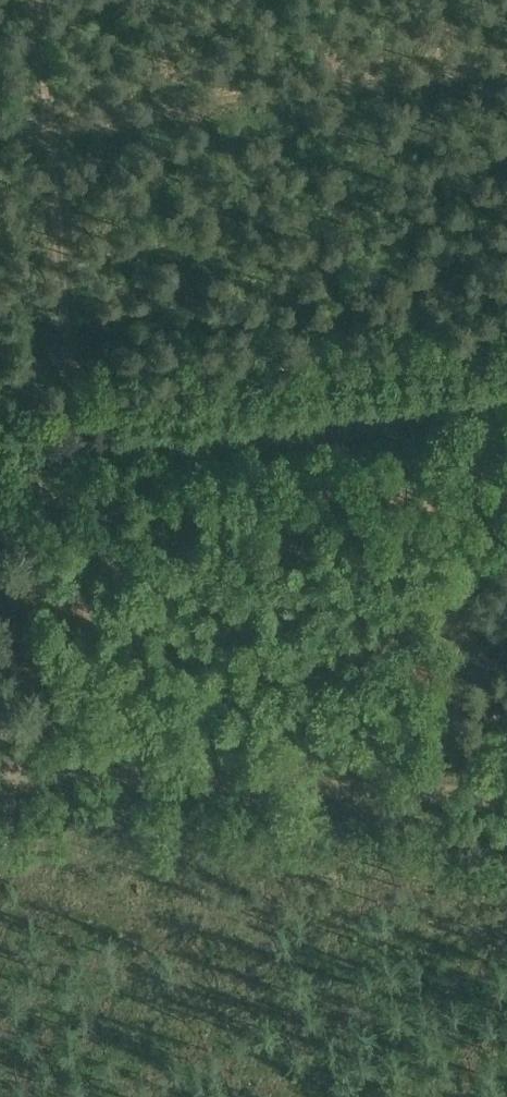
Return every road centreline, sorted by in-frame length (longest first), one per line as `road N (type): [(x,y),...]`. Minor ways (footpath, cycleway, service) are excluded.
road 1 (primary): [(0,462),(506,393)]
road 2 (track): [(0,123),(506,64)]
road 3 (track): [(506,798),(0,772)]
road 4 (track): [(84,451),(37,0)]

